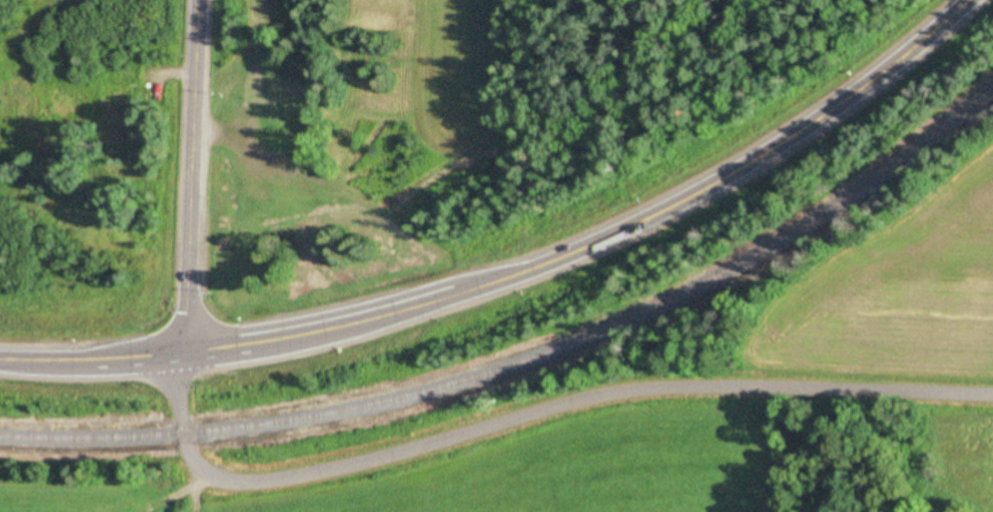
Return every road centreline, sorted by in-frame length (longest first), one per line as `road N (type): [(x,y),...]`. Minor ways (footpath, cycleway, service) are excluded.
road 1 (primary): [(0,360),(112,359),(272,342),(401,314),(553,262),(727,179),(883,74),(970,0)]
road 2 (residential): [(992,382),(854,378),(657,390),(581,401),(351,467),(250,486),(201,472),(184,433),(185,354)]
road 3 (secondary): [(201,0),(185,354)]

